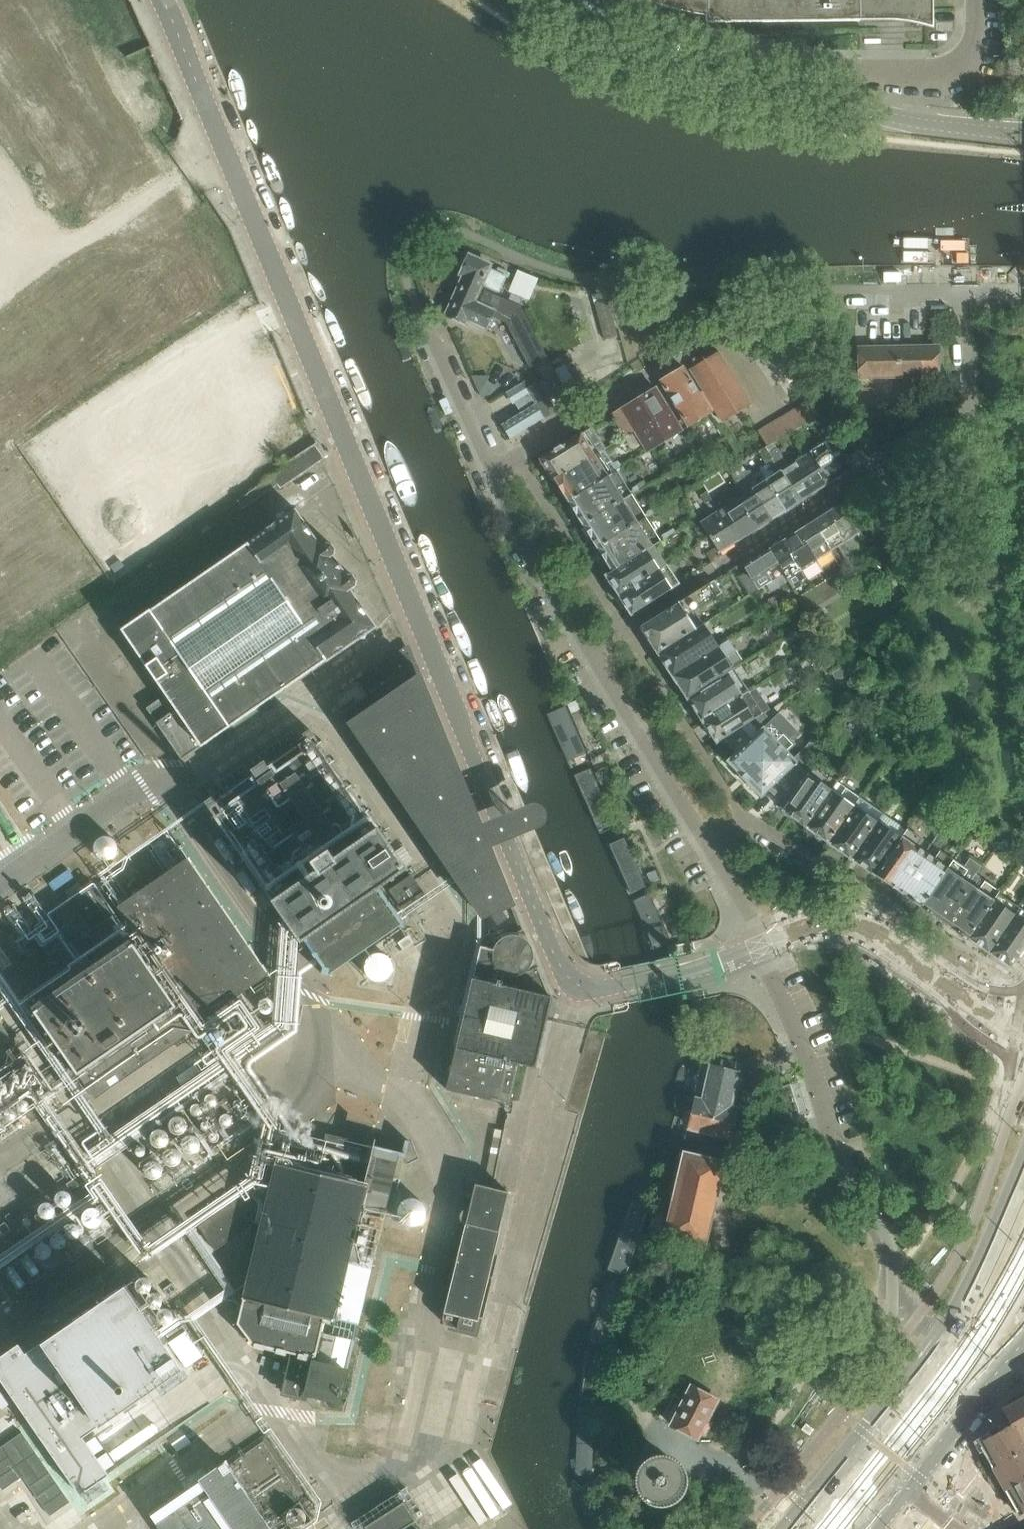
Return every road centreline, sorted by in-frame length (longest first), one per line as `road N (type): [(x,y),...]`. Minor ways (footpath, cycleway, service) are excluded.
road 1 (tertiary): [(623,984),(582,986),(549,944),(164,0)]
road 2 (residential): [(624,629),(971,401),(969,294)]
road 3 (secondary): [(1023,1173),(953,1311),(830,1467)]
road 4 (unclassified): [(847,111),(672,74),(565,26),(532,0)]
road 5 (unclassified): [(849,72),(706,43),(629,18),(602,0)]
road 6 (unclassified): [(847,1170),(761,947)]
road 7 (residential): [(703,839),(589,649)]
road 8 (residential): [(624,629),(743,809)]
road 9 (residential): [(589,649),(492,470)]
road 10 (residential): [(517,457),(624,629)]
road 11 (tertiary): [(1023,1037),(855,929)]
road 12 (secondary): [(907,1486),(1023,1328)]
road 13 (residential): [(743,809),(867,891),(855,929)]
road 14 (unclassified): [(849,72),(937,76),(964,69),(973,57),(975,0)]
road 15 (unclassified): [(847,111),(1023,134)]
road 16 (residential): [(517,457),(646,377)]
road 17 (residential): [(492,470),(431,337)]
road 18 (residential): [(761,947),(703,839)]

